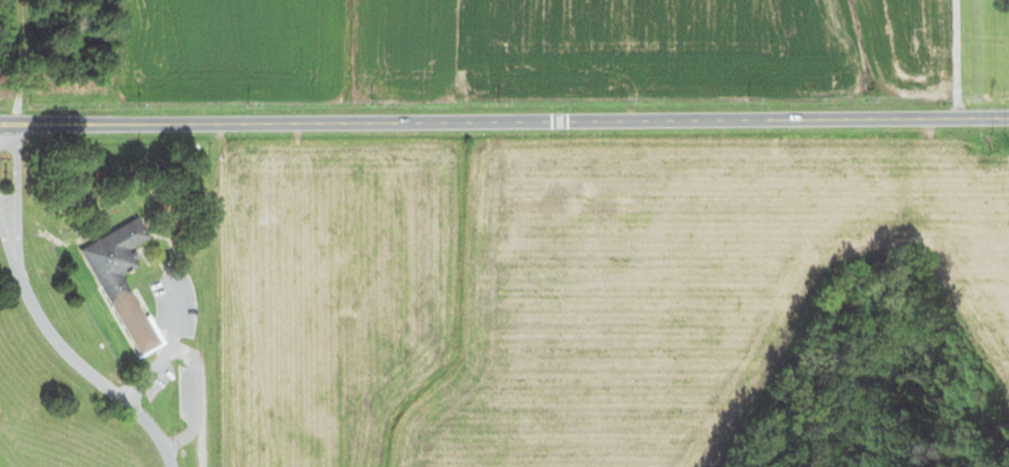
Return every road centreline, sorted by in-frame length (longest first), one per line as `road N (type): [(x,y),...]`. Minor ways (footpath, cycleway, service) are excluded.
road 1 (secondary): [(885,123),(0,121)]
road 2 (residential): [(9,121),(5,217),(15,277),(52,341),(159,438),(170,466)]
road 3 (secondary): [(885,123),(1008,121)]

